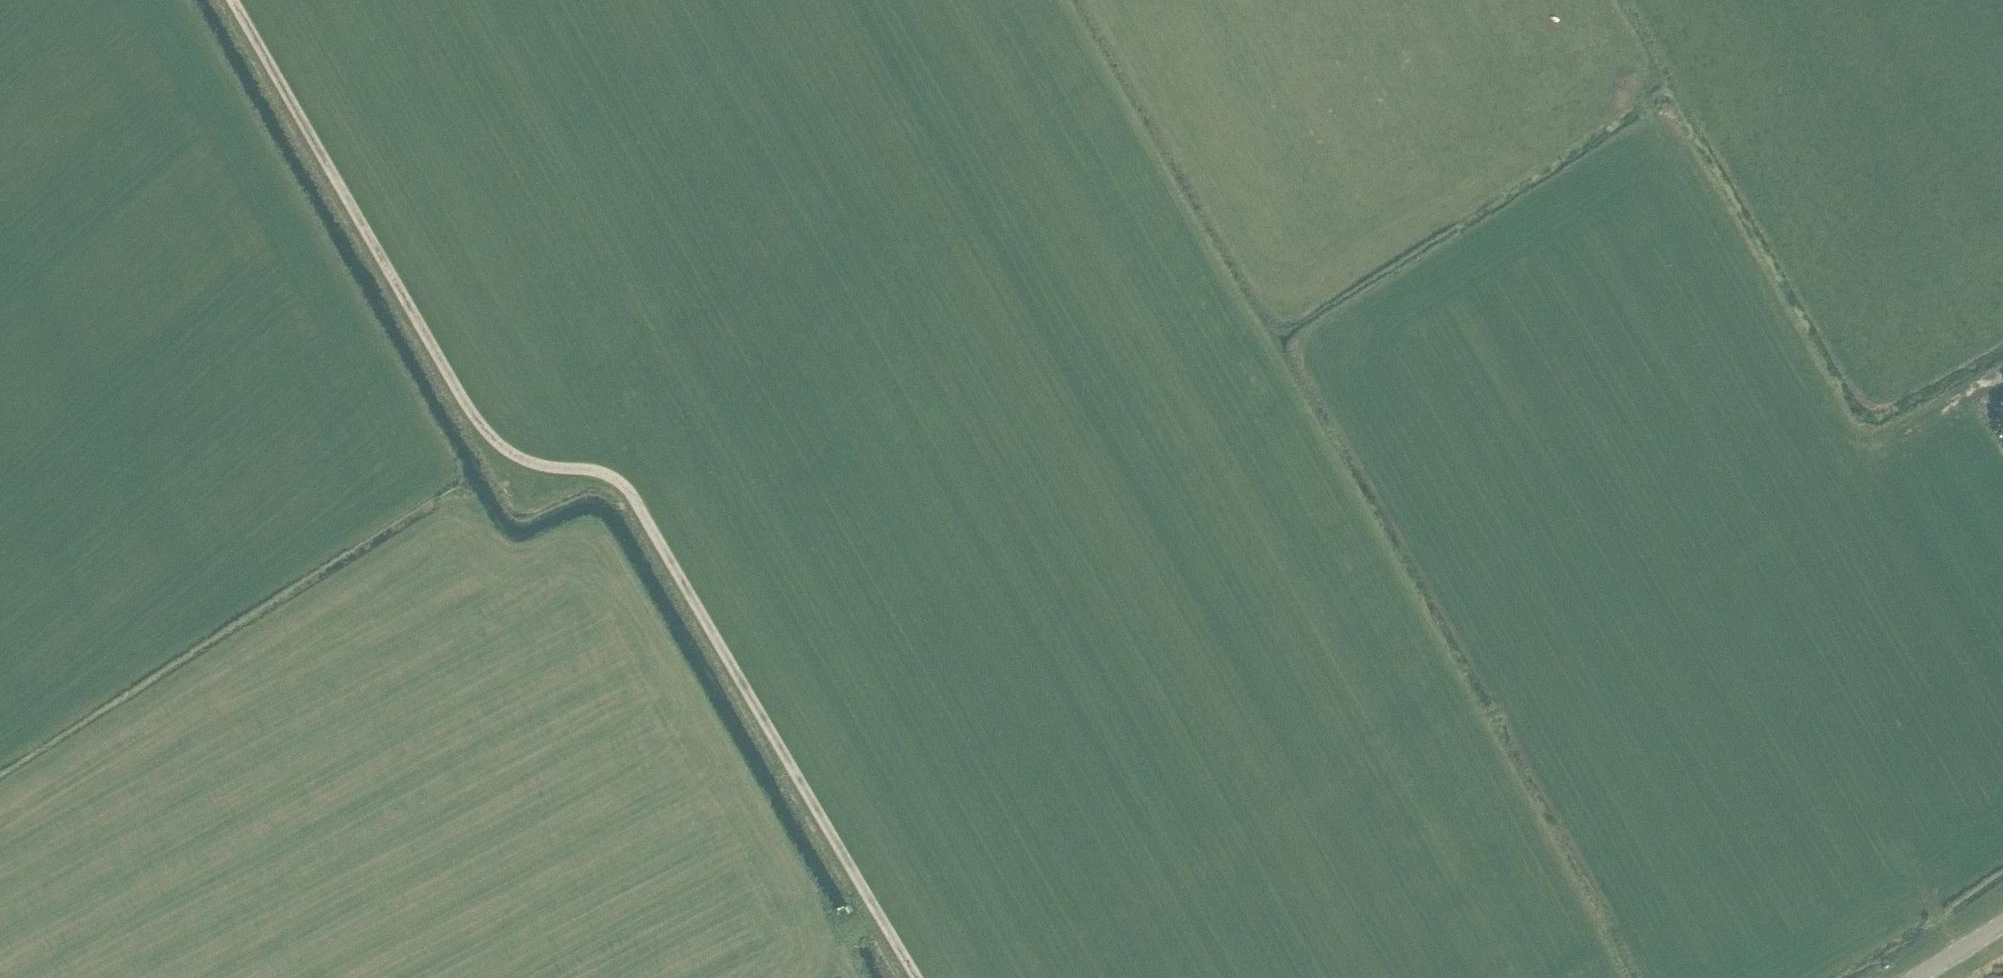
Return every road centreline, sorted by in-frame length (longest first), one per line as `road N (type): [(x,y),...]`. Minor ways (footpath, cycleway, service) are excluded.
road 1 (track): [(2002,377),(1896,439),(1854,433),(1831,410),(1638,94)]

